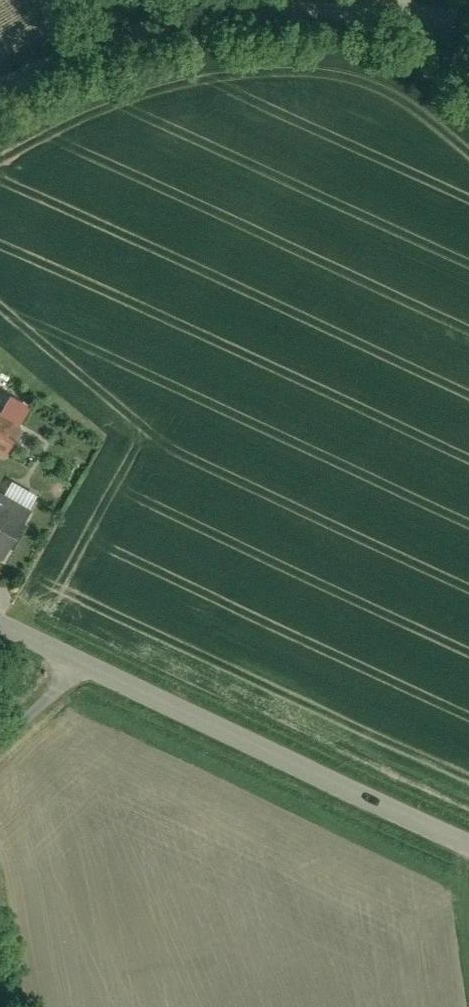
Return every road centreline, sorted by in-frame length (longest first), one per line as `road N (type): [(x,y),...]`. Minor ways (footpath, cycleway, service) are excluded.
road 1 (unclassified): [(0,629),(468,844)]
road 2 (unclassified): [(0,96),(125,41),(286,16),(410,23)]

